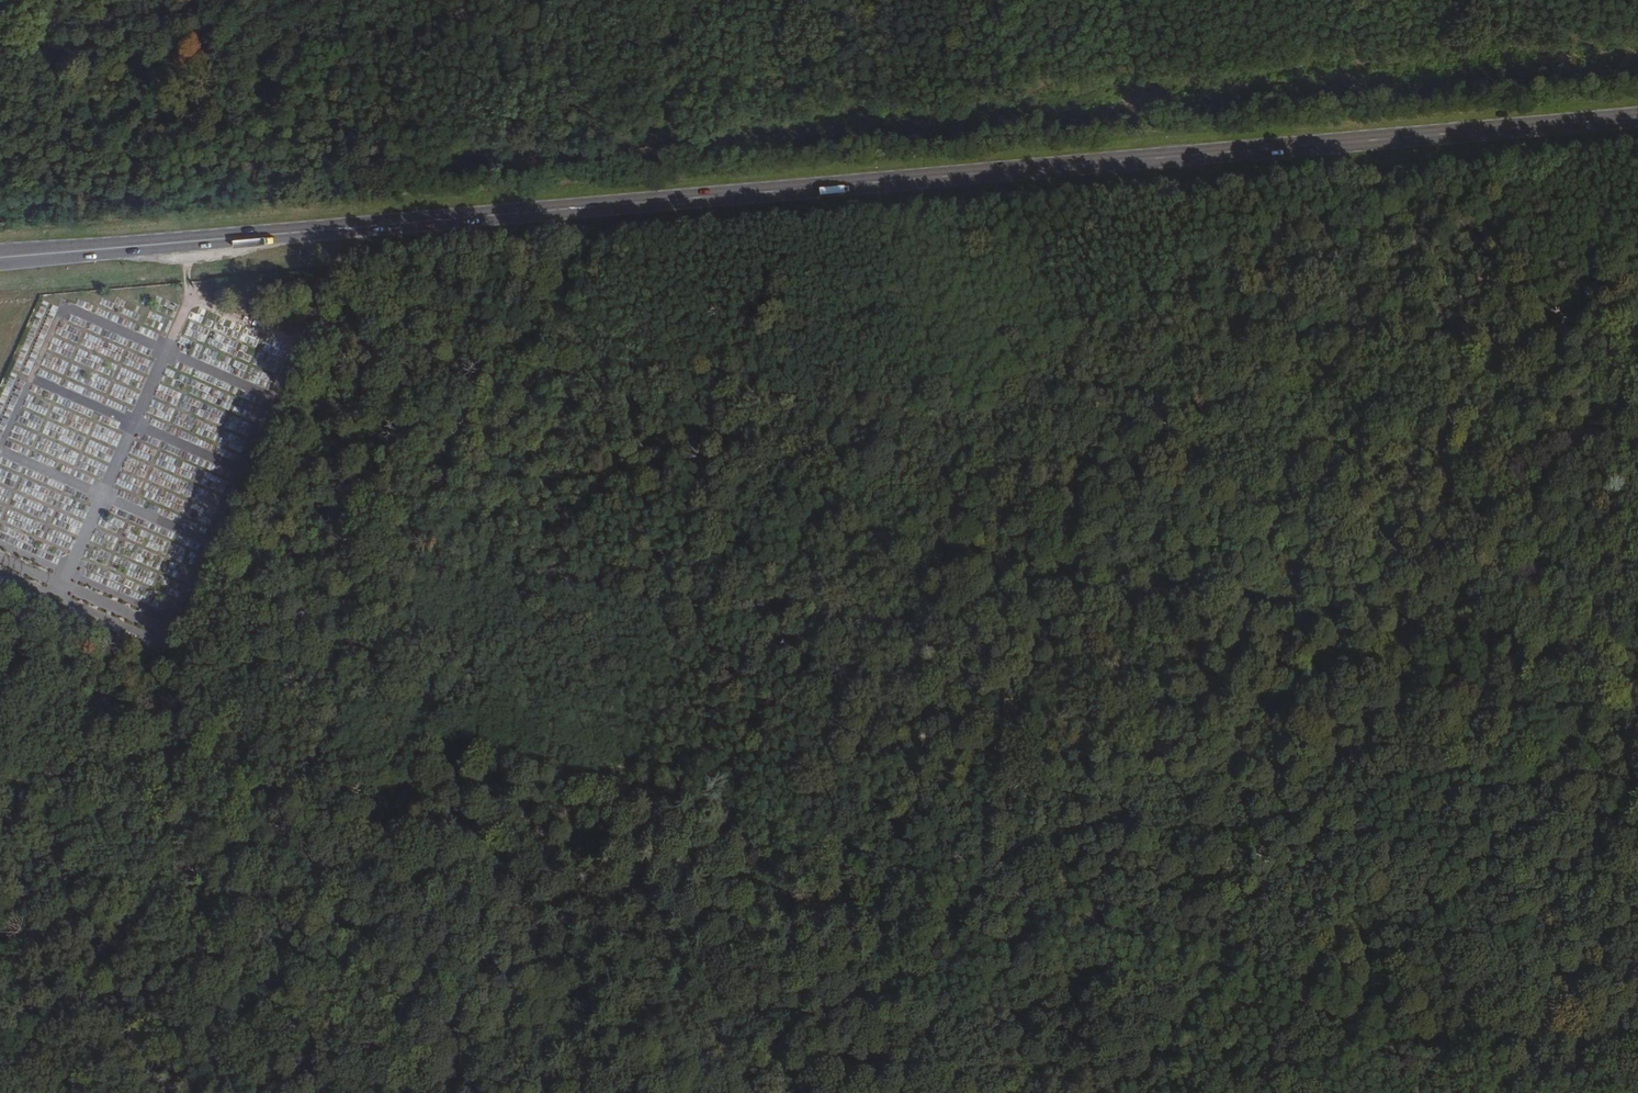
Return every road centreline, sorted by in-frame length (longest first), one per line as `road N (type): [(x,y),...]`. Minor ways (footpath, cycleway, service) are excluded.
road 1 (primary): [(0,258),(1637,118)]
road 2 (track): [(1329,1092),(1490,620)]
road 3 (track): [(0,150),(90,159),(145,153),(261,120),(329,112),(348,81),(347,0)]
road 4 (track): [(1637,381),(1572,386),(1490,620)]

